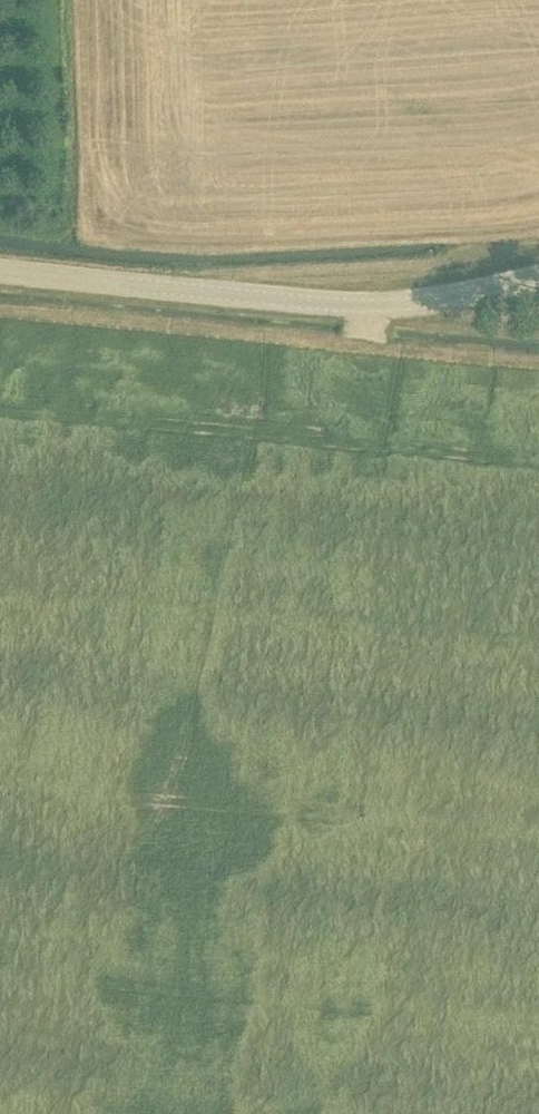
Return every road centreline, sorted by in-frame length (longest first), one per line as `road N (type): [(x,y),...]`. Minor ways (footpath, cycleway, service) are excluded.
road 1 (tertiary): [(0,275),(319,307),(433,302),(538,280)]

